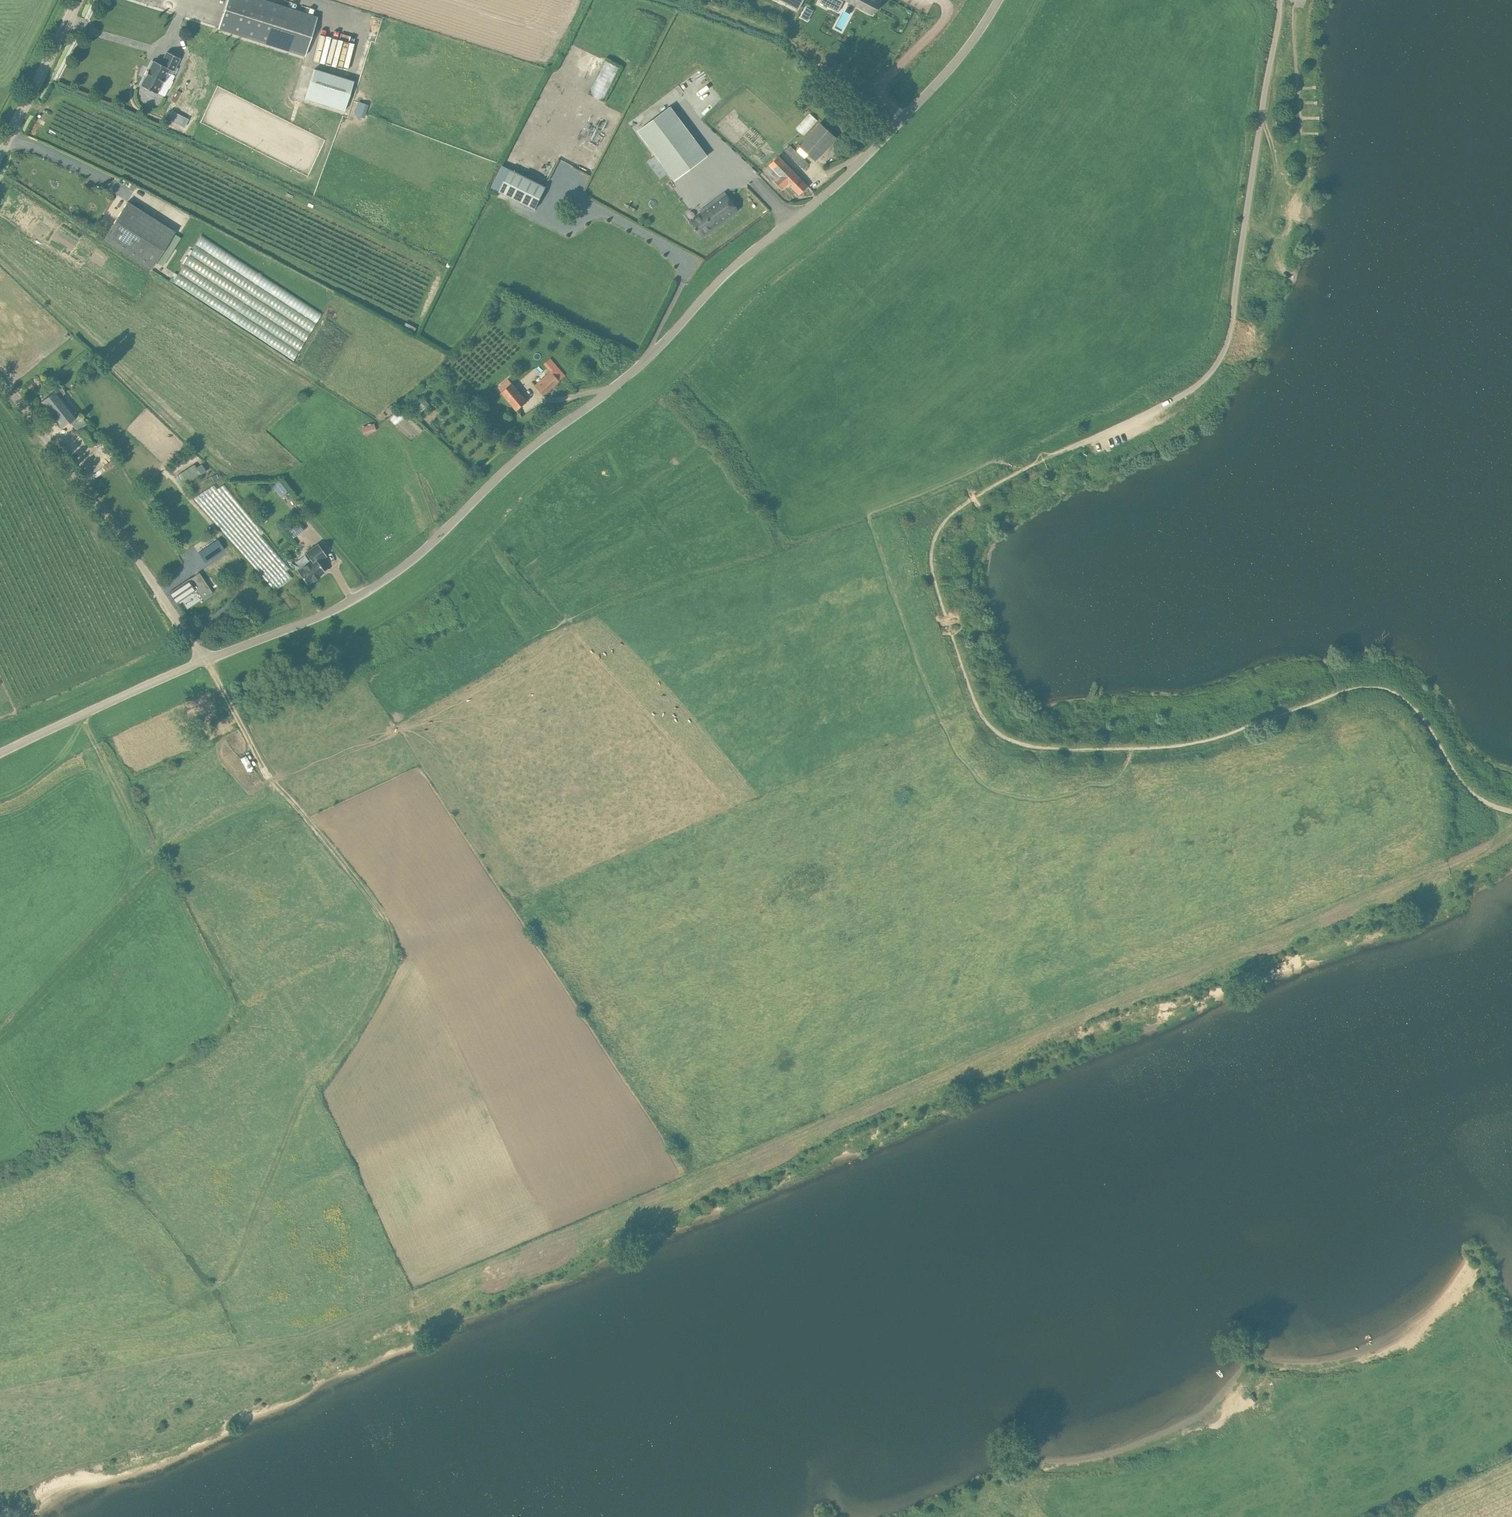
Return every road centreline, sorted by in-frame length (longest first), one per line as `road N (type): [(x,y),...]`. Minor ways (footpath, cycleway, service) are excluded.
road 1 (track): [(1040,462),(950,517),(930,549),(965,677),(996,736),(1019,747),(1155,750),(1245,730),(1363,689),(1406,709),(1477,797),(1511,807)]
road 2 (unclassified): [(204,660),(313,620),(418,556),(514,462),(645,361),(718,282),(829,192),(904,117)]
road 3 (unclassified): [(1273,0),(1215,352),(1177,395),(1040,462)]
road 4 (unclassified): [(204,660),(119,530),(0,384)]
road 5 (track): [(204,660),(265,775),(392,935)]
road 6 (unclassified): [(0,753),(204,660)]
road 7 (unclassified): [(0,159),(82,0)]
road 8 (unclassified): [(904,117),(972,42),(997,0)]
road 9 (residential): [(941,0),(947,14),(884,88),(904,117)]

